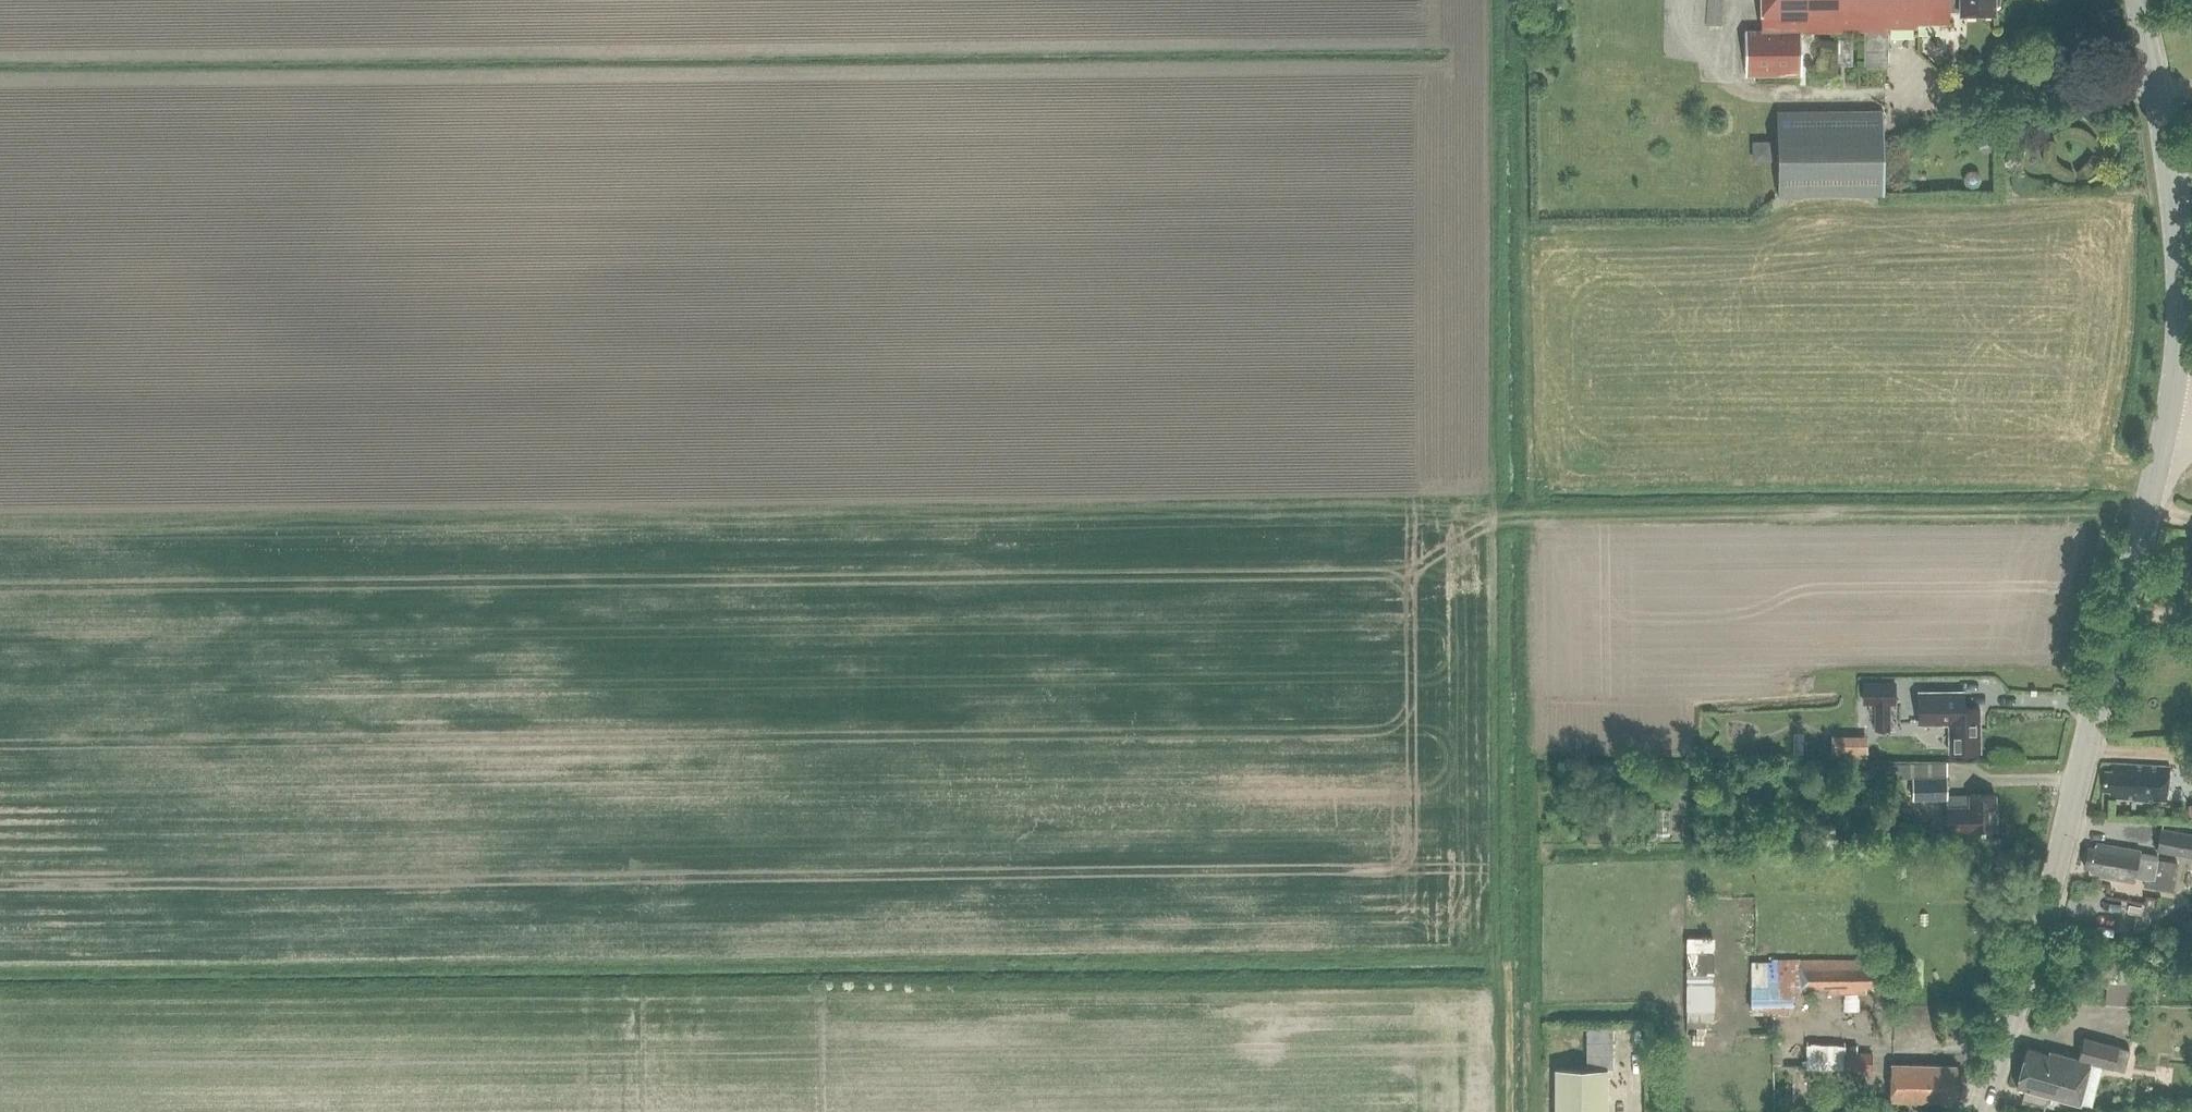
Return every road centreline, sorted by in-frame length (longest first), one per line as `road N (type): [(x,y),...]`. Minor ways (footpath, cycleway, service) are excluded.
road 1 (tertiary): [(1977,1111),(2073,792),(2167,429)]
road 2 (tertiary): [(2167,429),(2179,362),(2179,237),(2137,0)]

